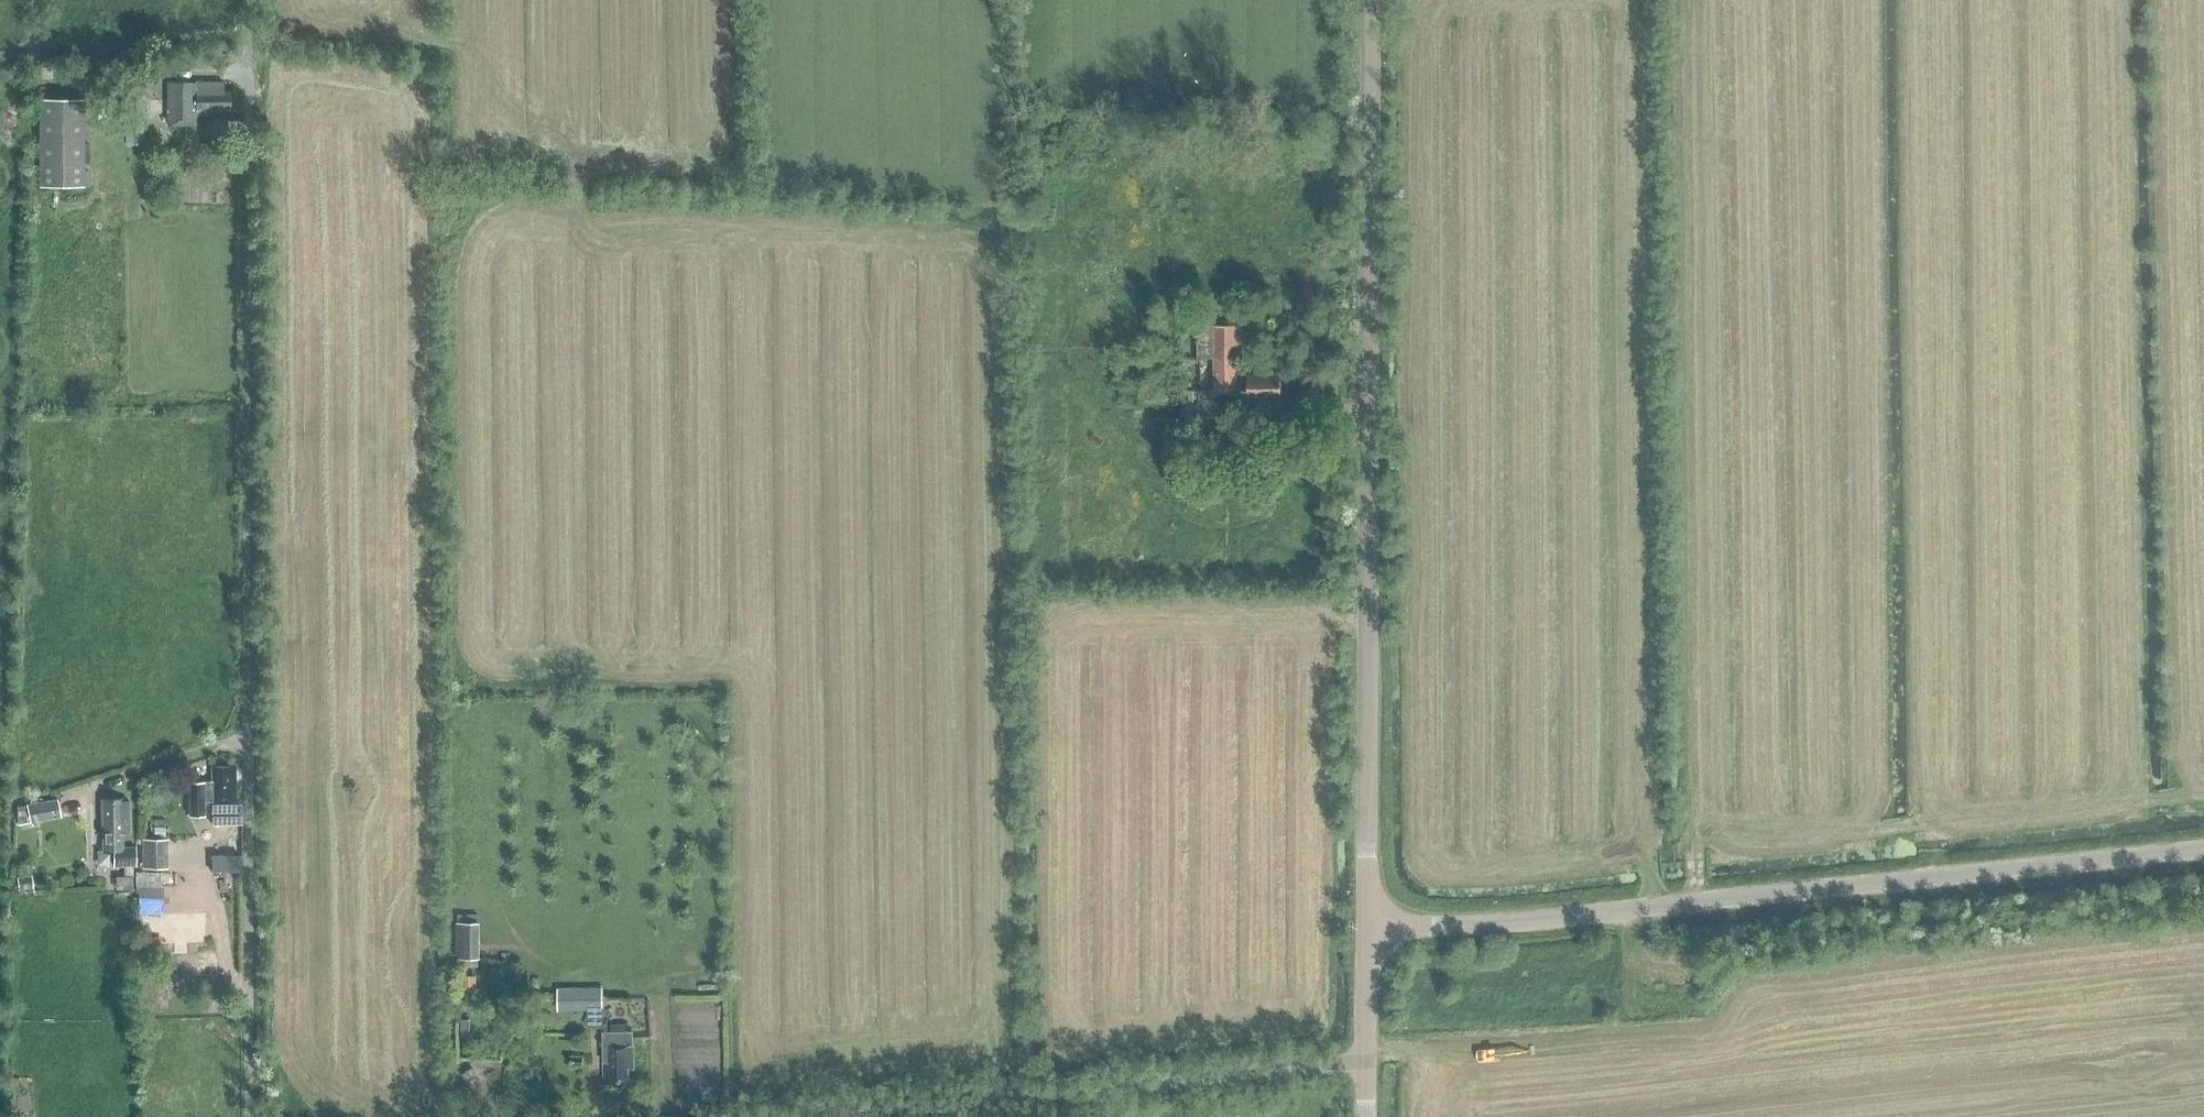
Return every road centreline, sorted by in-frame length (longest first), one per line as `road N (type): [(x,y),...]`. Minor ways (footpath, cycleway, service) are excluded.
road 1 (tertiary): [(1367,928),(1371,0)]
road 2 (unclassified): [(1367,928),(1540,921),(2203,854)]
road 3 (unclassified): [(839,1116),(1366,1057)]
road 4 (unclassified): [(251,1116),(248,741)]
road 5 (tertiary): [(1366,1057),(1367,928)]

